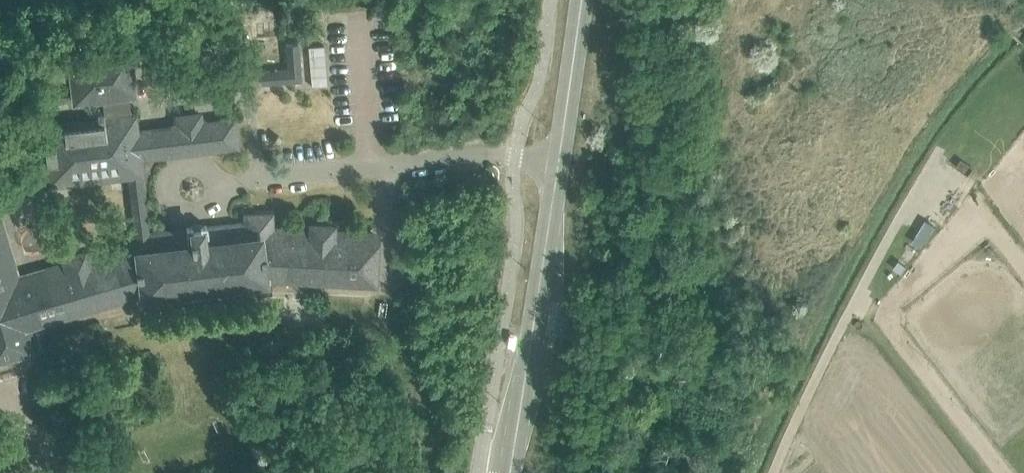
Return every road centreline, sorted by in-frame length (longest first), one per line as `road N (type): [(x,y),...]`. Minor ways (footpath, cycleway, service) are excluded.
road 1 (secondary): [(511,472),(582,0)]

